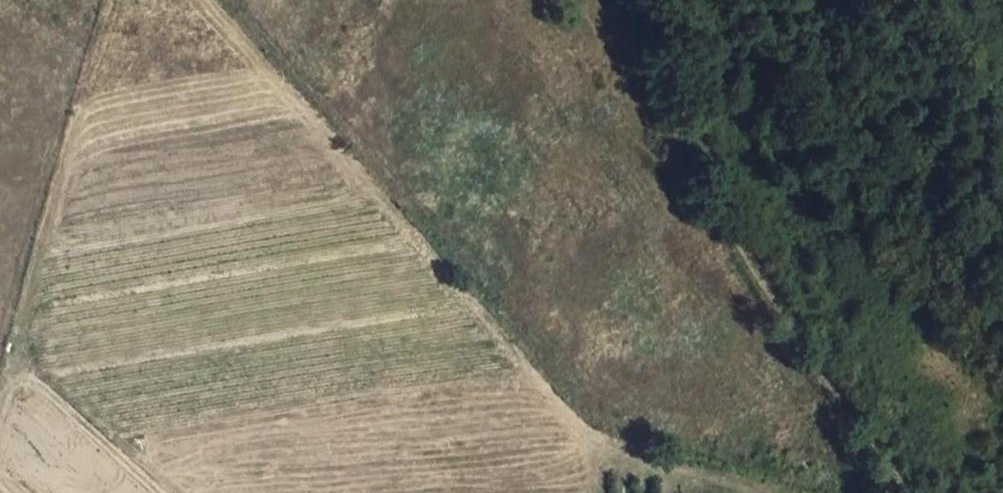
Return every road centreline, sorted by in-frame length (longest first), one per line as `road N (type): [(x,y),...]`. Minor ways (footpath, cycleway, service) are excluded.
road 1 (track): [(910,492),(755,274),(704,131),(683,0)]
road 2 (track): [(732,492),(608,454)]

